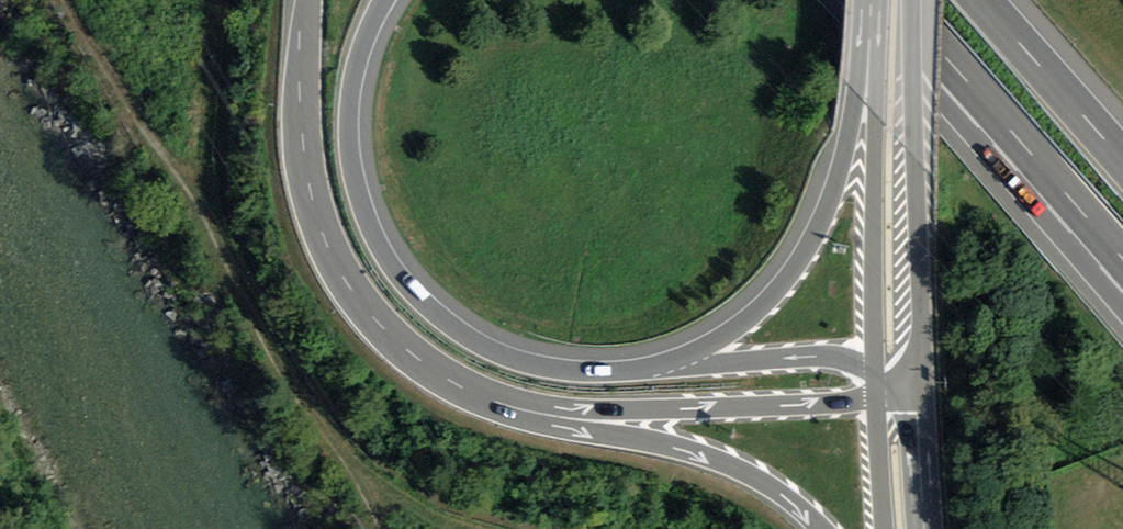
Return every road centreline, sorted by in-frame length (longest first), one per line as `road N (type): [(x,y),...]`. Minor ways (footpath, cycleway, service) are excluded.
road 1 (track): [(69,0),(381,528)]
road 2 (motorway): [(627,373),(571,373),(488,349),(434,312),(385,255),(354,181),(348,136),(355,74),(385,0)]
road 3 (motorway): [(874,0),(842,167),(797,265),(733,330),(687,356),(627,373)]
road 4 (motorway): [(309,0),(302,126),(325,240),(374,320),(442,376),(478,394)]
road 5 (motorway): [(478,394),(595,411),(876,397)]
road 6 (secondary): [(923,385),(912,0)]
road 7 (motorway): [(478,394),(500,414),(729,465),(779,492),(821,528)]
road 8 (secondary): [(880,0),(874,370)]
road 9 (motorway): [(874,370),(816,357),(627,373)]
road 10 (motorway): [(850,0),(935,93),(1032,152)]
road 11 (motorway): [(1122,162),(977,0)]
road 12 (motorway): [(895,0),(1032,152)]
road 13 (secondary): [(932,528),(923,385)]
road 14 (motorway): [(1032,152),(1122,256)]
road 15 (secondary): [(876,397),(883,528)]

